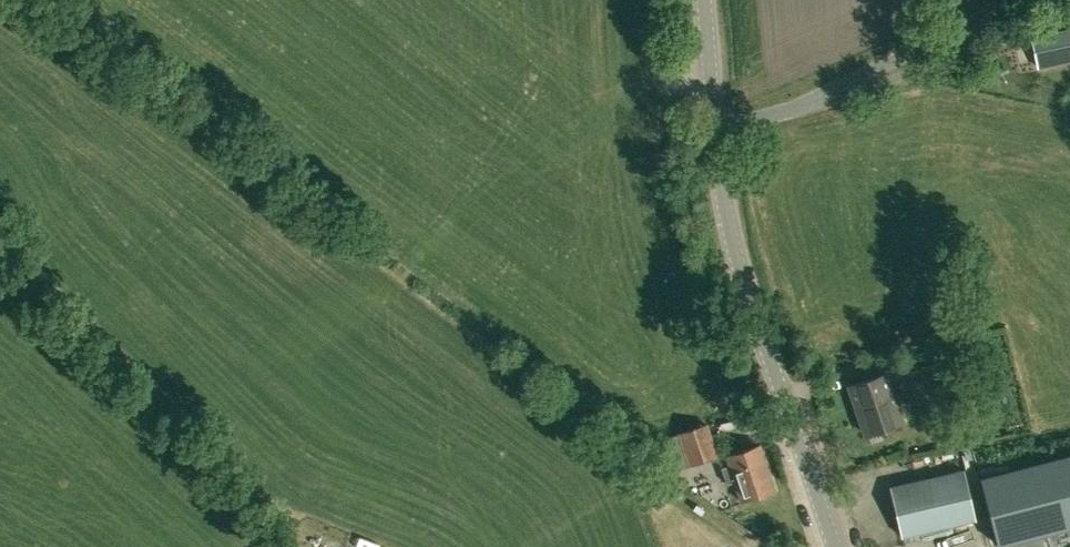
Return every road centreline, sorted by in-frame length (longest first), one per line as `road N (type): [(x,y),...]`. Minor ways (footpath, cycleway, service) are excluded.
road 1 (tertiary): [(837,546),(729,218),(706,0)]

